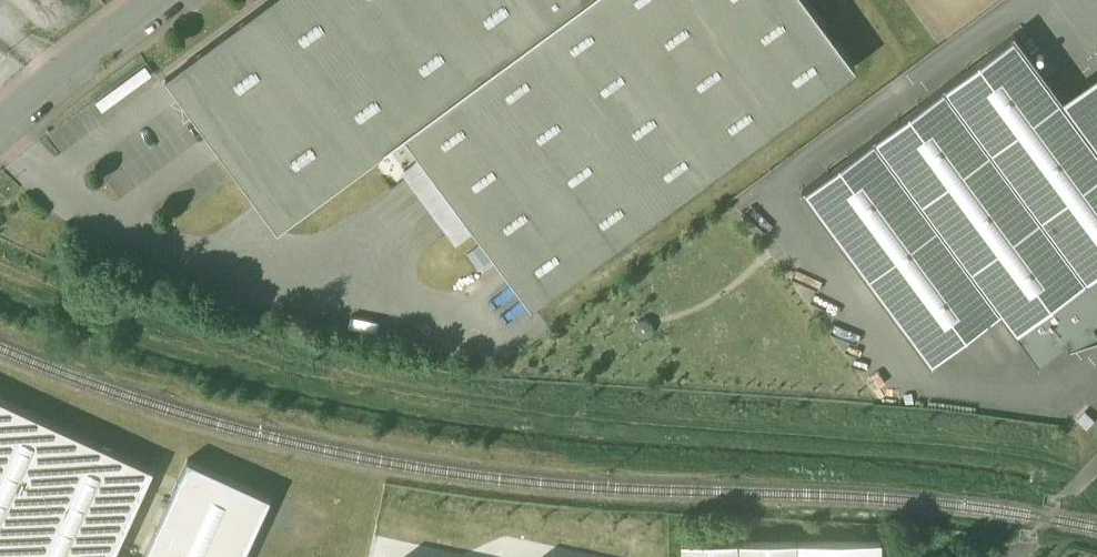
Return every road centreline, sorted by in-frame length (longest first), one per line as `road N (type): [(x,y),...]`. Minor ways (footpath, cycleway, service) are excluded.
road 1 (residential): [(0,124),(159,0)]

